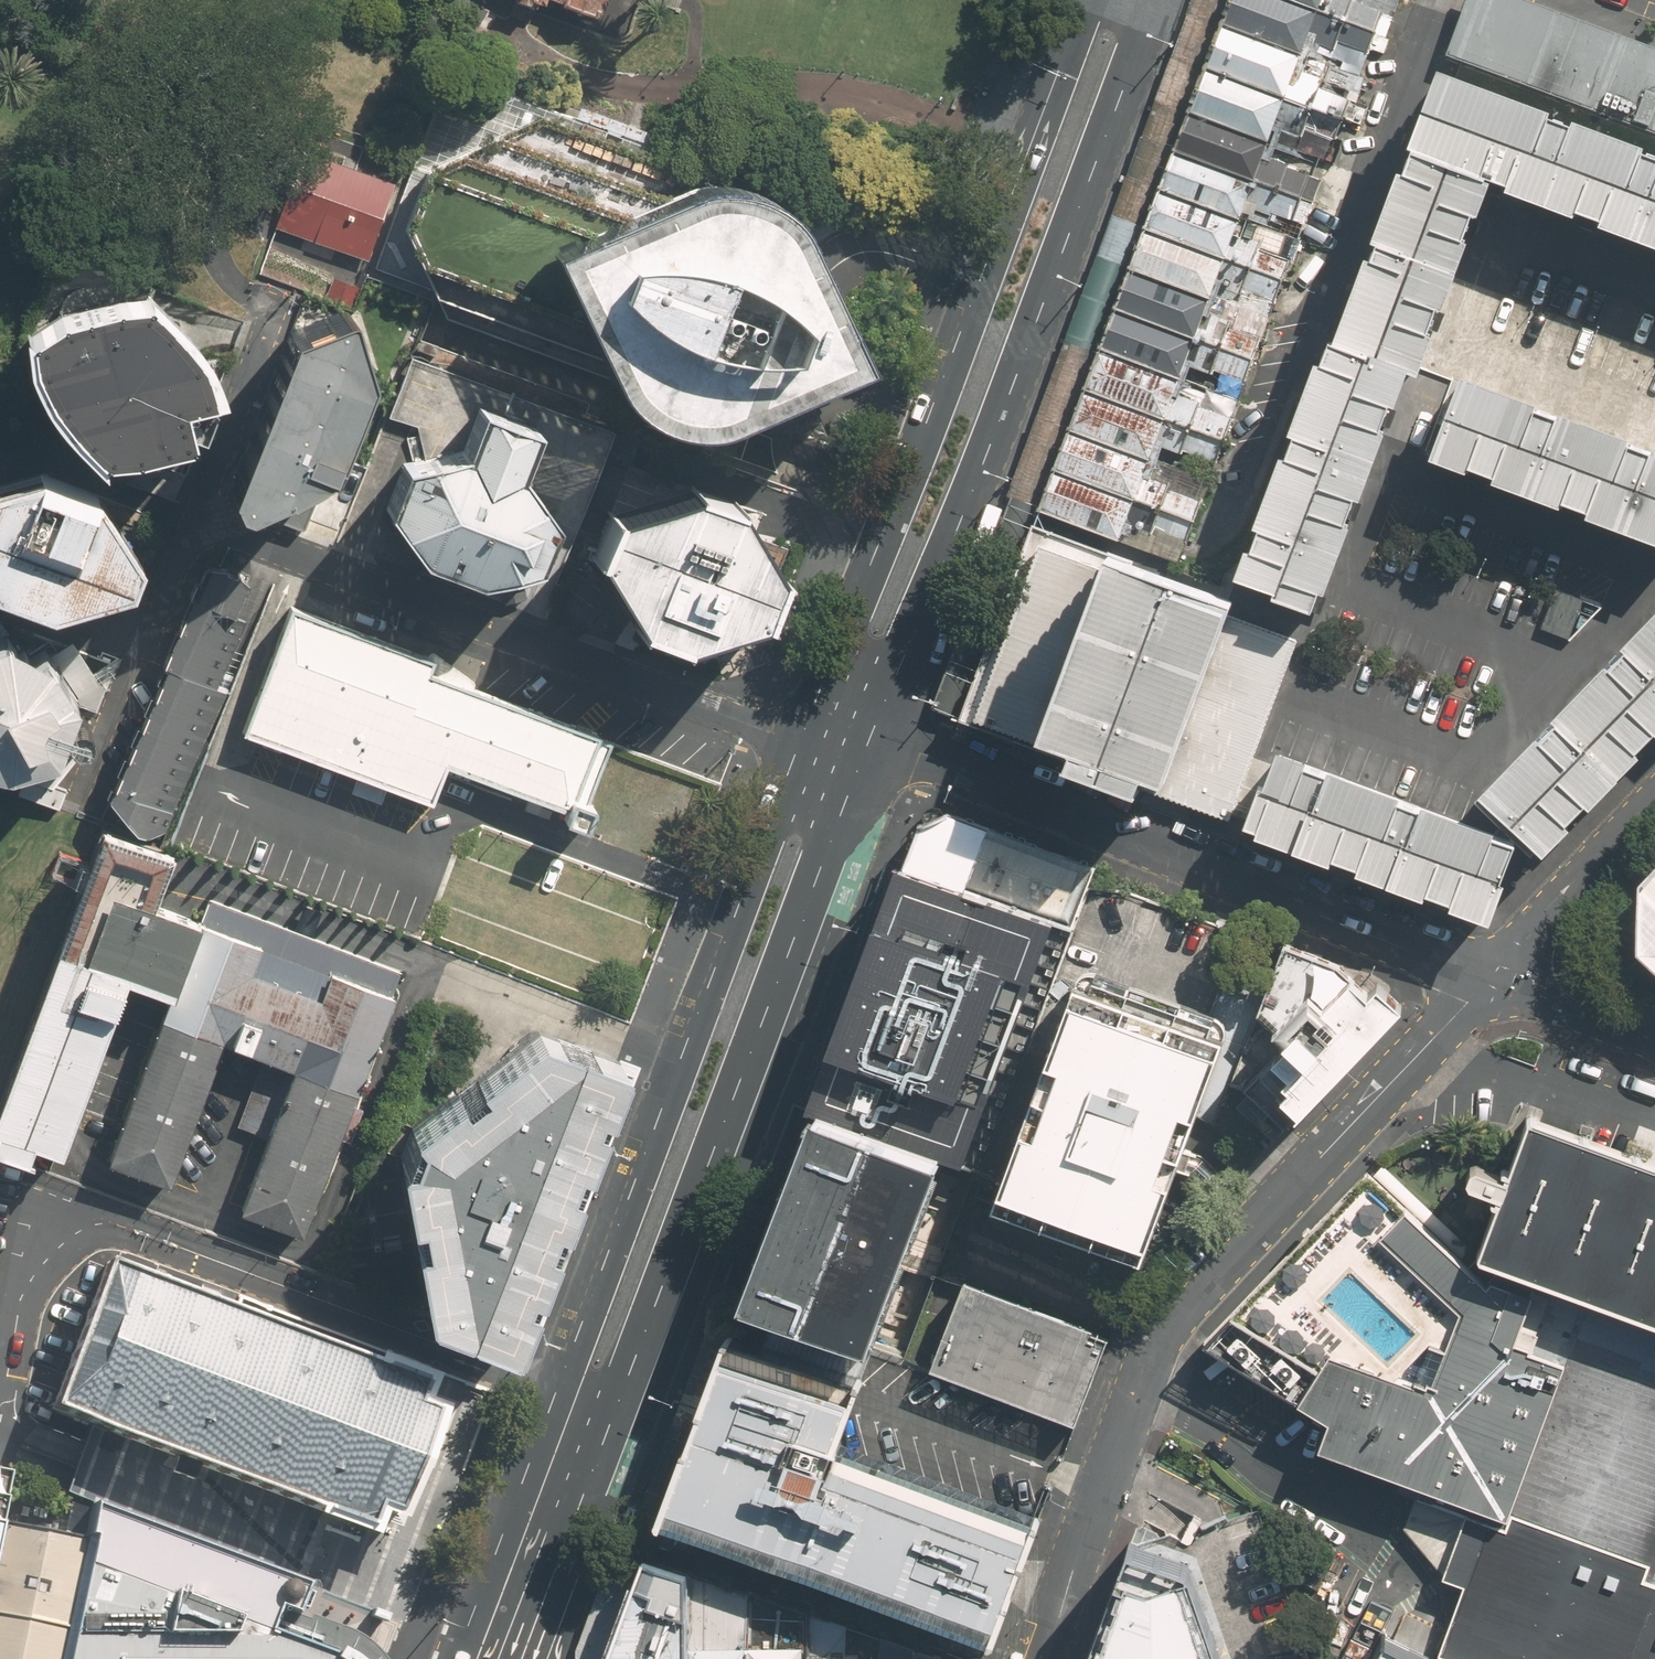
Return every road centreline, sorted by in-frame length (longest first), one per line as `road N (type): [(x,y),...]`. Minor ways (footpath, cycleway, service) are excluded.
road 1 (residential): [(1044,1658),(1138,1385),(1163,1335),(1485,978)]
road 2 (secondary): [(1158,0),(869,745)]
road 3 (secondary): [(805,739),(1083,0)]
road 4 (secondary): [(869,745),(653,1311),(615,1371),(580,1399)]
road 5 (secondary): [(580,1399),(592,1297),(675,1060),(805,739)]
road 6 (residential): [(1485,978),(919,756),(869,745)]
road 7 (residential): [(190,516),(805,739)]
road 8 (residential): [(190,516),(79,812)]
road 9 (secondary): [(478,1658),(580,1399)]
road 10 (residential): [(1485,978),(1654,801)]
road 11 (residential): [(266,323),(190,516)]
road 12 (residential): [(1654,1038),(1485,978)]

